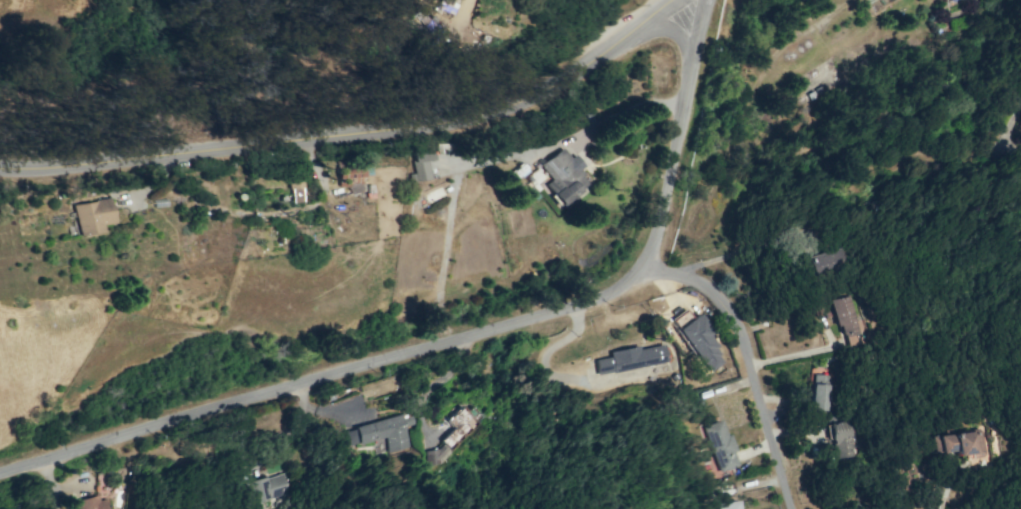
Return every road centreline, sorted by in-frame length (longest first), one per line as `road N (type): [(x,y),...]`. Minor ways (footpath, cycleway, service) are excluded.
road 1 (tertiary): [(0,172),(187,160),(496,117),(570,82),(681,0)]
road 2 (tertiary): [(0,474),(604,302),(644,274)]
road 3 (residential): [(644,274),(682,275),(729,317),(792,508)]
road 4 (residential): [(714,0),(702,18),(644,274)]

